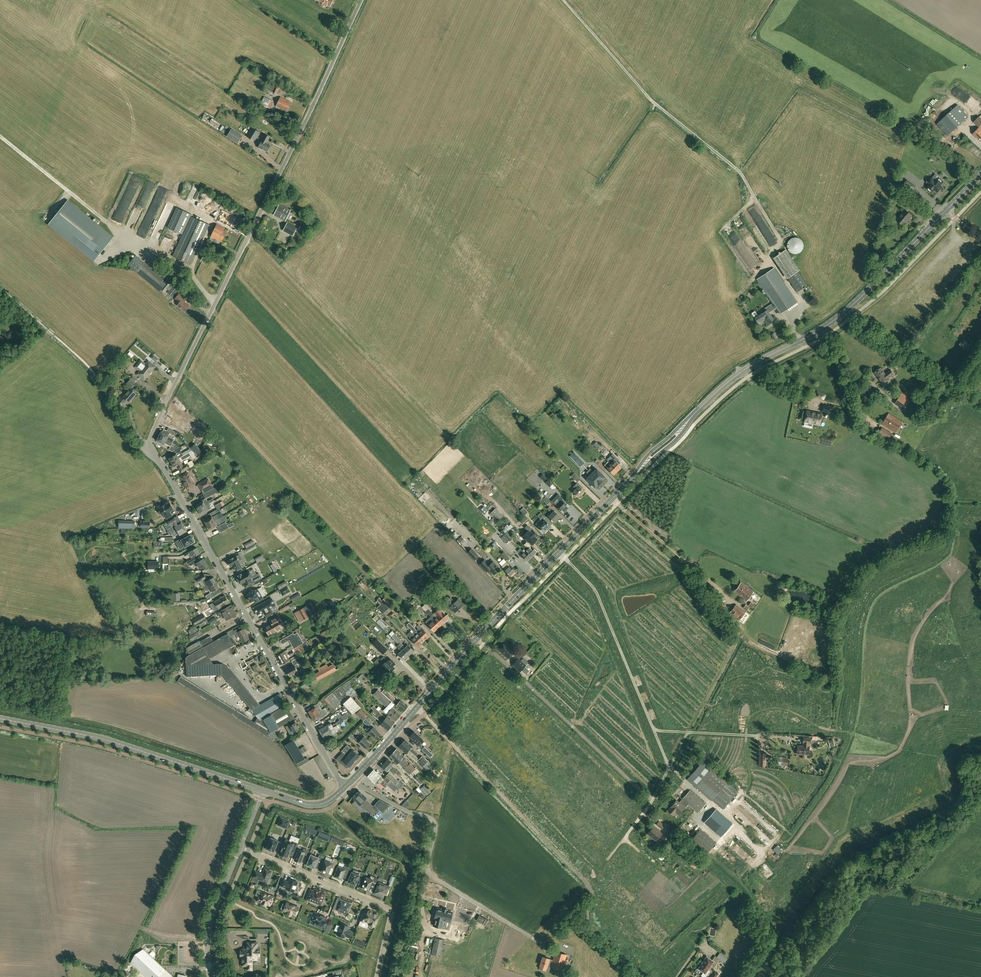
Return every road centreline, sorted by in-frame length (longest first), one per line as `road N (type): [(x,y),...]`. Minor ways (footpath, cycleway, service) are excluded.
road 1 (secondary): [(477,637),(727,383),(843,314),(980,172)]
road 2 (unclassified): [(145,452),(361,0)]
road 3 (unclassified): [(791,739),(702,735),(663,799),(653,802),(477,637)]
road 4 (unclassified): [(344,788),(145,452)]
road 5 (unclassified): [(352,780),(433,821),(430,875),(552,952)]
road 6 (secondary): [(262,791),(106,741),(0,719)]
road 7 (residential): [(377,976),(389,910),(239,849)]
road 8 (secondary): [(352,780),(477,637)]
road 9 (tertiary): [(209,967),(213,913),(239,849)]

